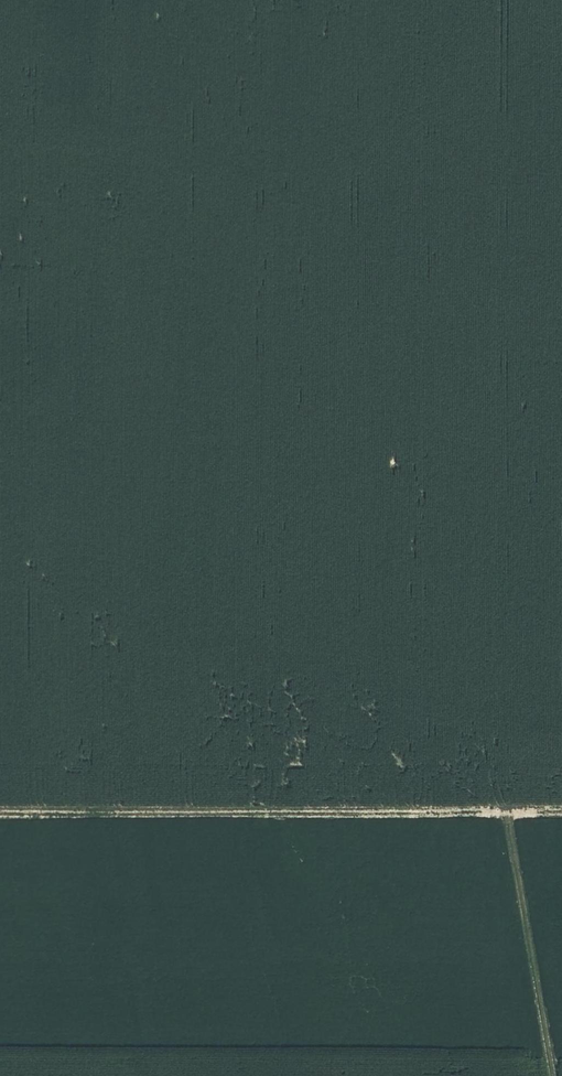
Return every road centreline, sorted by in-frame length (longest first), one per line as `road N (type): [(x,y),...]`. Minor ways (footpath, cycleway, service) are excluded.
road 1 (track): [(0,812),(561,814)]
road 2 (track): [(507,814),(554,1075)]

